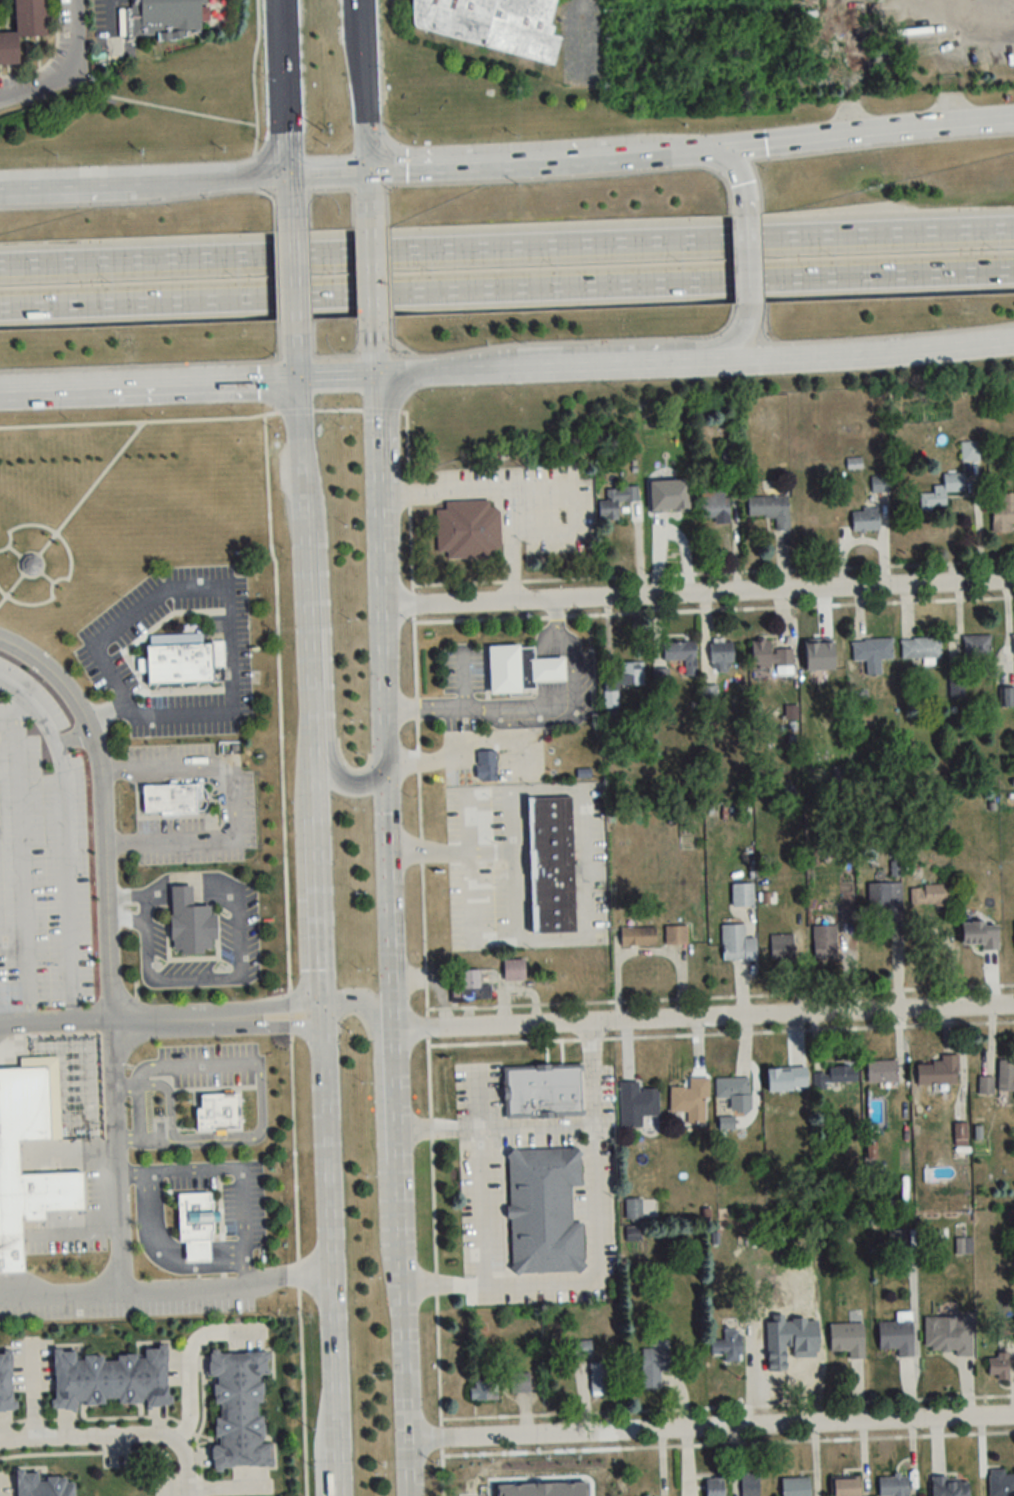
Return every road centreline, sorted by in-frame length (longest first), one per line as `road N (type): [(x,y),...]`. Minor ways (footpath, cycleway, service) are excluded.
road 1 (secondary): [(408,1495),(382,513)]
road 2 (motorway): [(0,311),(723,281)]
road 3 (residential): [(383,604),(1013,583)]
road 4 (residential): [(395,1031),(1013,1008)]
road 5 (residential): [(406,1440),(1013,1419)]
road 6 (secondary): [(296,376),(314,833)]
road 7 (secondary): [(321,1018),(335,1462)]
road 8 (motorway): [(392,252),(0,266)]
road 9 (secondary): [(1013,116),(634,153)]
road 10 (motorway): [(721,242),(392,252)]
road 11 (secondary): [(303,535),(321,558),(331,767),(363,788),(384,774),(387,748)]
road 12 (secondary): [(711,357),(1013,339)]
road 13 (secondary): [(0,388),(296,376)]
road 14 (secondary): [(400,1240),(382,1207),(371,1011),(351,999),(321,1018)]
road 15 (motorway): [(1013,231),(721,242)]
road 16 (motorway): [(723,281),(1013,269)]
road 17 (secondary): [(289,170),(0,182)]
road 18 (secondary): [(634,153),(370,168)]
road 19 (residential): [(0,1440),(156,1431),(178,1437),(189,1495)]
road 20 (secondary): [(520,365),(711,357)]
road 21 (secondary): [(314,833),(321,1018)]
road 22 (secondary): [(285,0),(289,170)]
road 23 (secondary): [(370,168),(363,0)]
road 24 (secondary): [(380,373),(520,365)]
road 25 (secondary): [(382,513),(380,373)]

